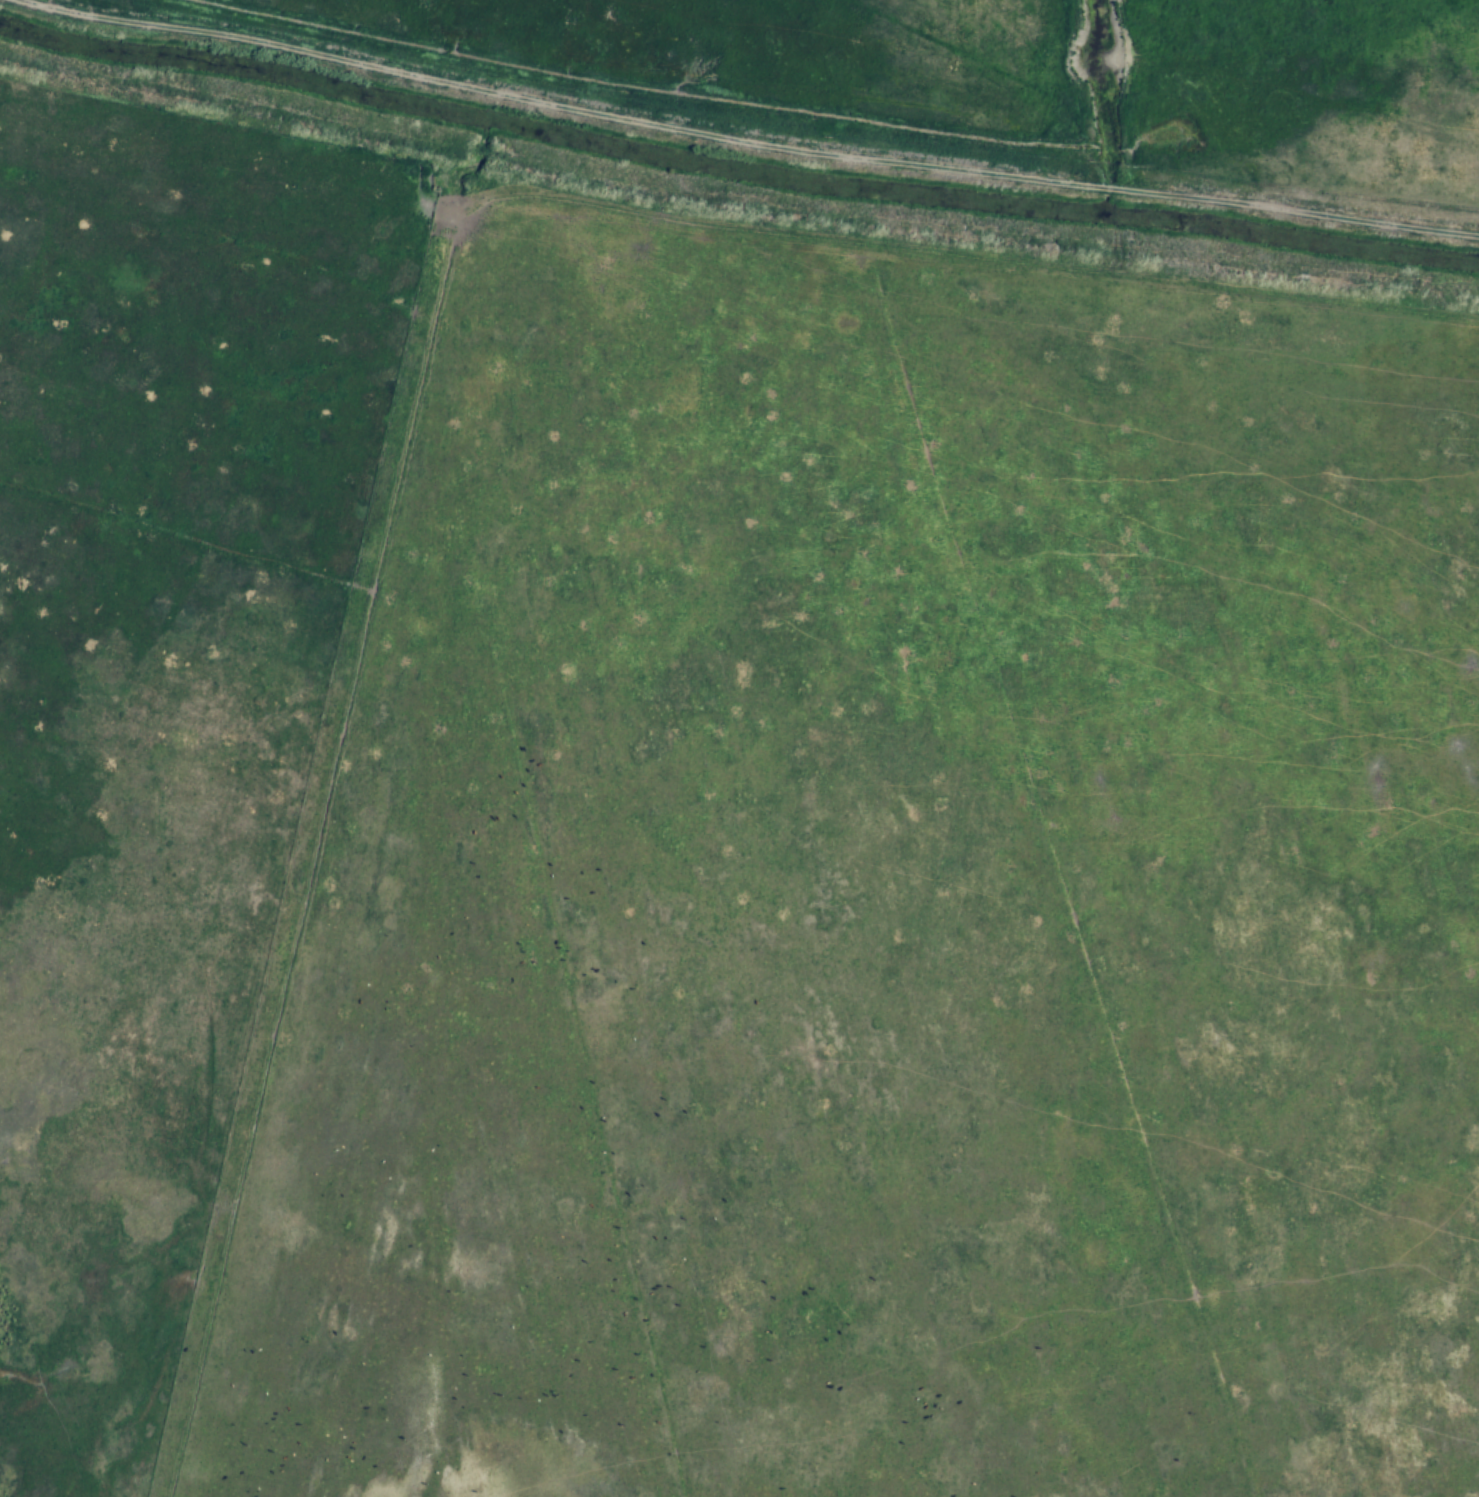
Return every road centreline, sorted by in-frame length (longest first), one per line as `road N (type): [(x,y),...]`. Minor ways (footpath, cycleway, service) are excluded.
road 1 (track): [(0,3),(620,175),(817,252),(1478,384)]

